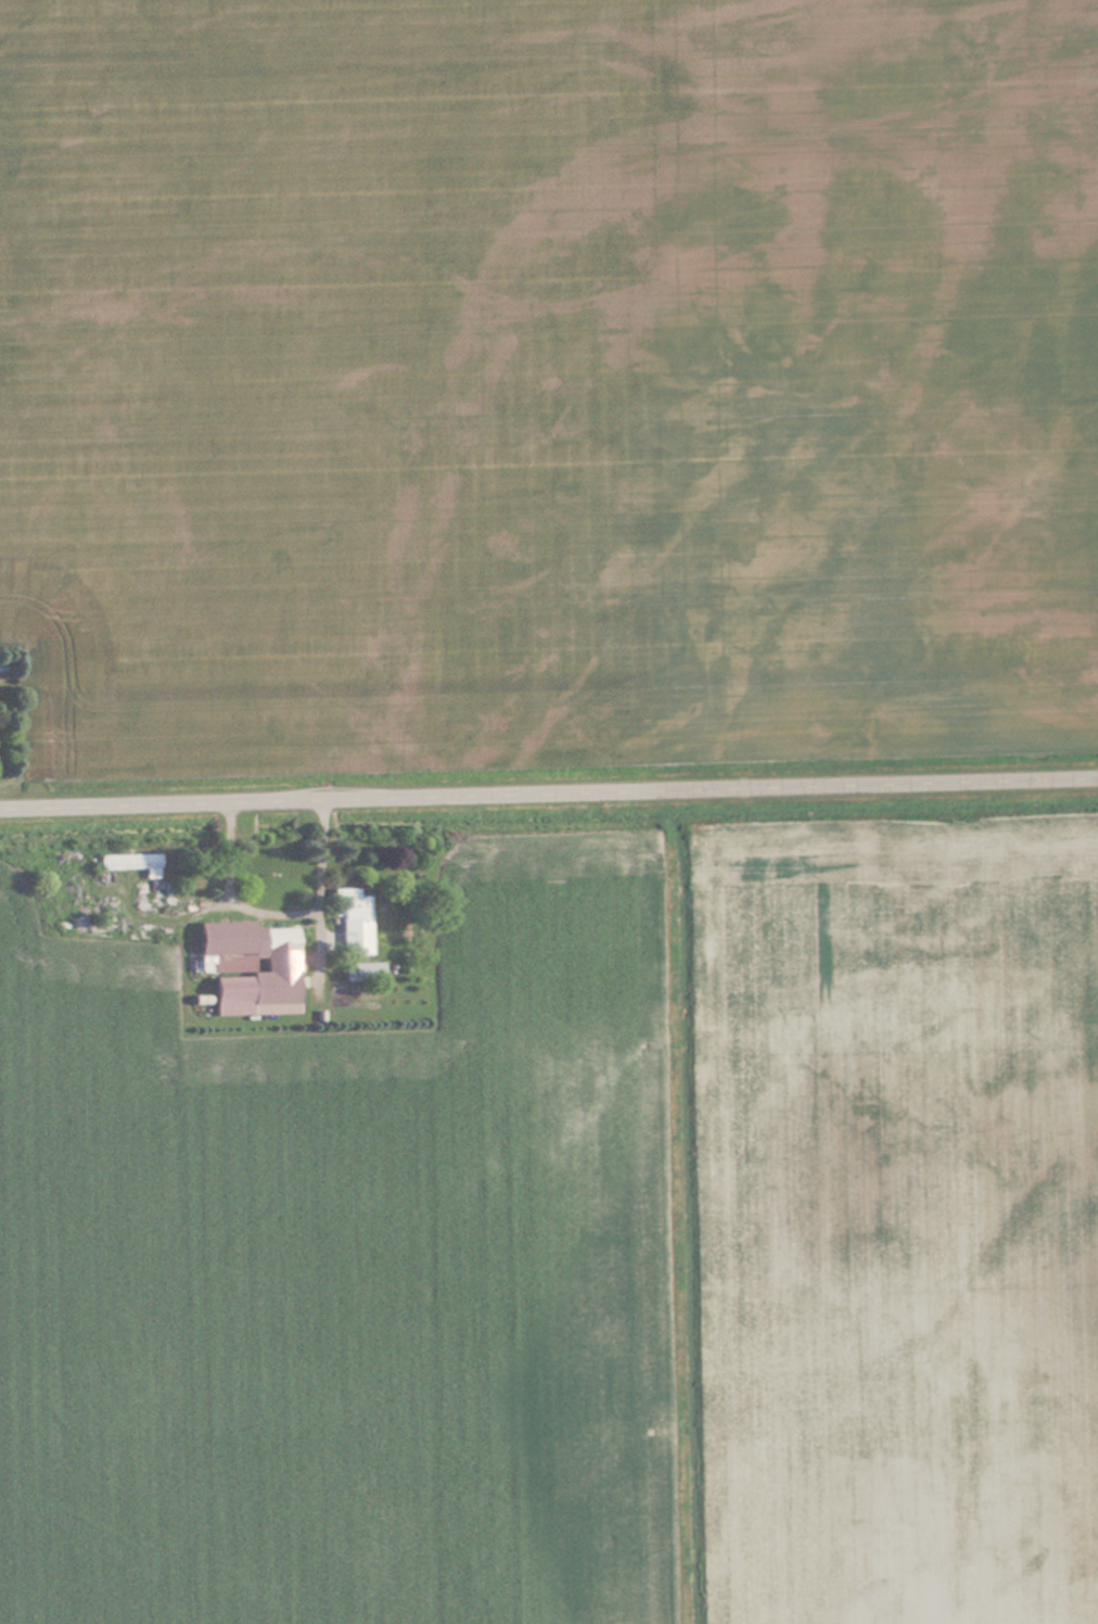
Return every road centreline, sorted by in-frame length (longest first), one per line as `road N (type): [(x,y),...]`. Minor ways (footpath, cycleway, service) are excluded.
road 1 (residential): [(0,799),(1097,770)]

